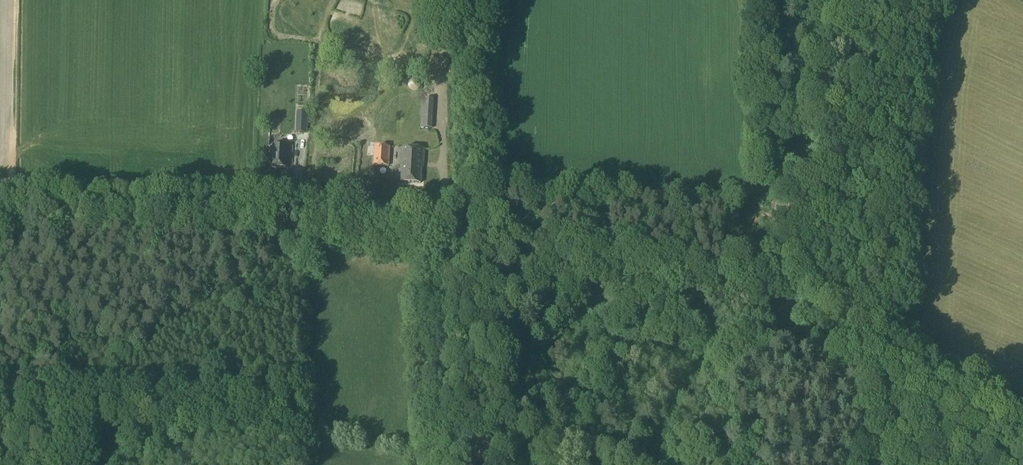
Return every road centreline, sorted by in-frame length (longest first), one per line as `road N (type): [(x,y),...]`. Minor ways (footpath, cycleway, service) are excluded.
road 1 (unclassified): [(441,240),(319,220),(0,208)]
road 2 (unclassified): [(441,240),(733,315),(769,316),(802,303)]
road 3 (tertiary): [(802,303),(782,253),(779,215),(841,0)]
road 4 (tertiary): [(1022,427),(831,330),(802,303)]
road 5 (track): [(438,464),(424,368),(441,240)]

